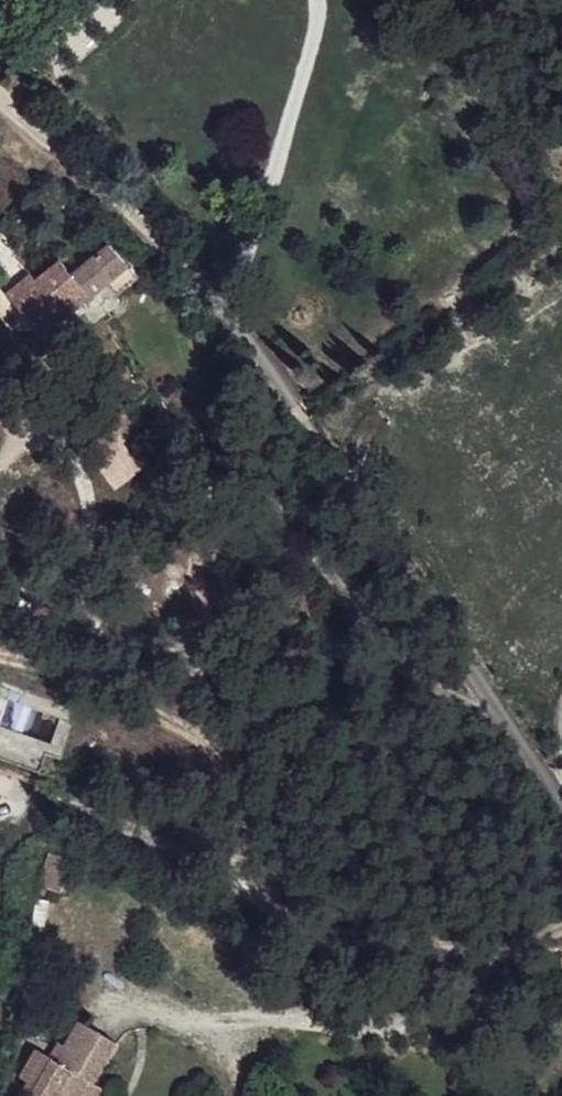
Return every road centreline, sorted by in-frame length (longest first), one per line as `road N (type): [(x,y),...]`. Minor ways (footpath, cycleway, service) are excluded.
road 1 (residential): [(561,790),(232,320)]

